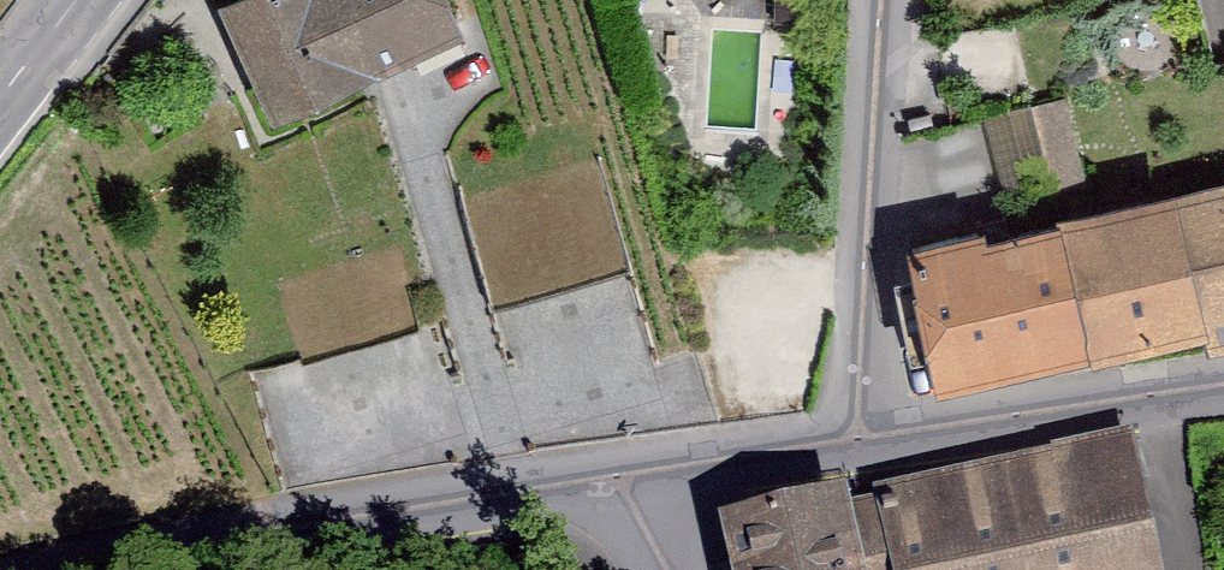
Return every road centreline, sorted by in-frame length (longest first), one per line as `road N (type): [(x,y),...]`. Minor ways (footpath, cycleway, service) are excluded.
road 1 (residential): [(629,487),(128,569)]
road 2 (residential): [(883,0),(853,444)]
road 3 (residential): [(853,444),(1223,386)]
road 4 (residential): [(853,444),(629,487)]
road 5 (secondary): [(76,0),(0,97)]

